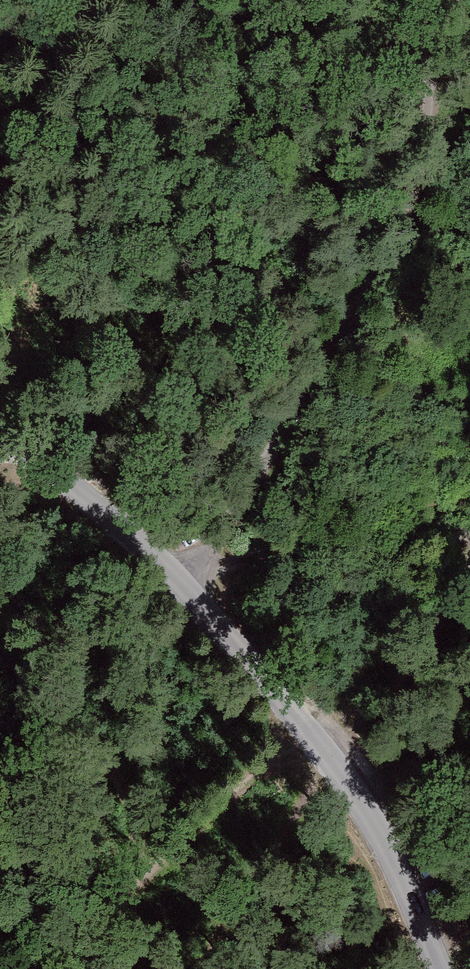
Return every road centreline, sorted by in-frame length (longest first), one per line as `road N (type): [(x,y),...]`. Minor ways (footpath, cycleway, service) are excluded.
road 1 (track): [(469,538),(310,538),(181,579),(258,479),(398,247),(424,131),(428,0)]
road 2 (unclassified): [(0,428),(181,579),(311,734),(390,857),(439,968)]
road 3 (track): [(311,734),(157,862),(56,968)]
road 4 (track): [(343,776),(206,968)]
road 5 (track): [(343,776),(469,596)]

